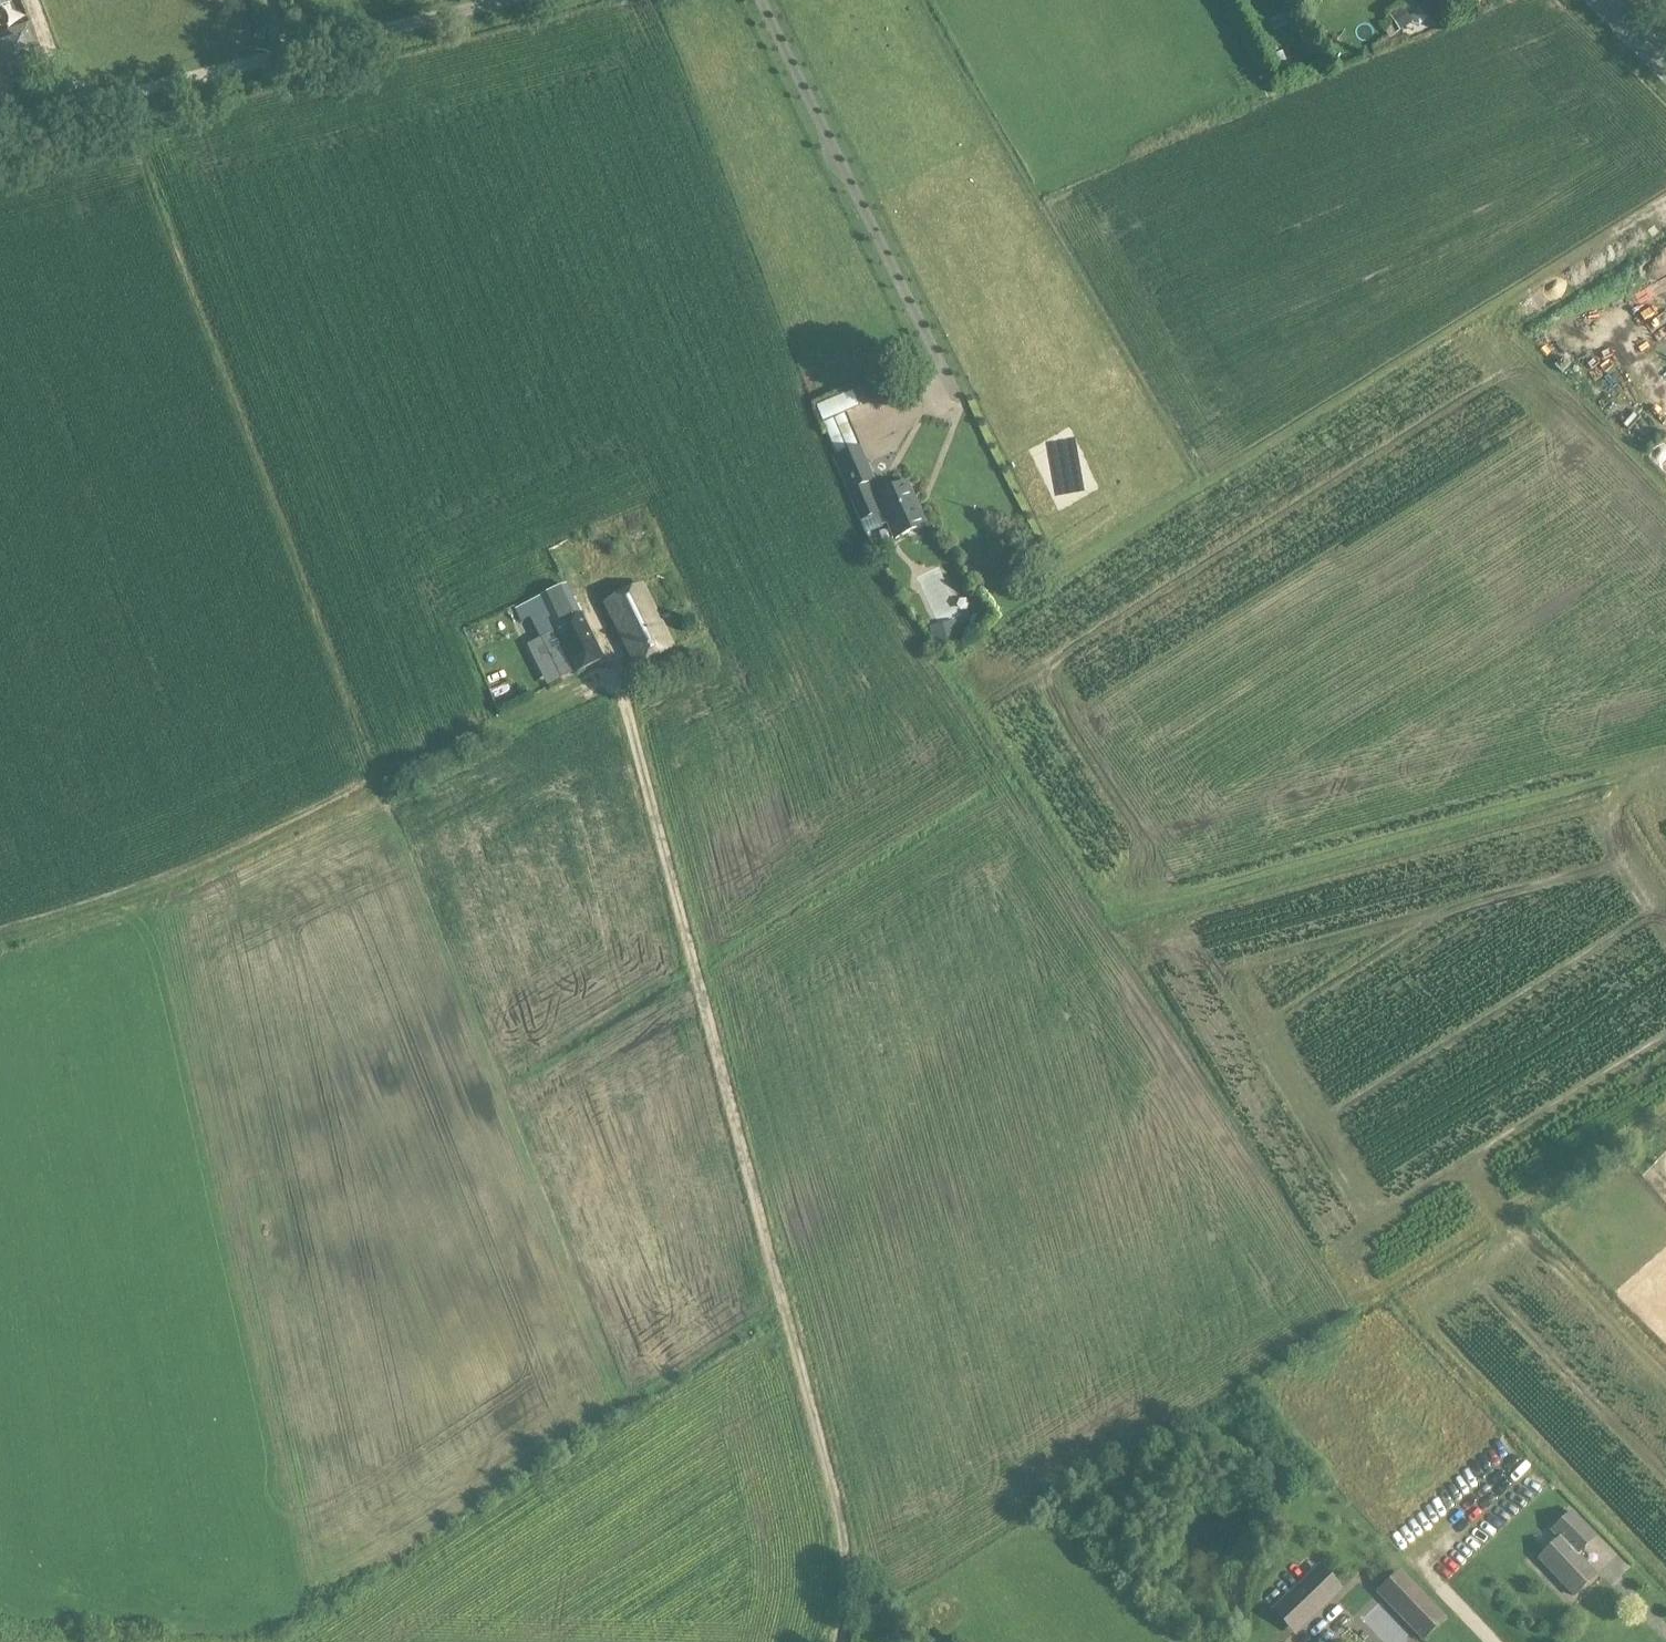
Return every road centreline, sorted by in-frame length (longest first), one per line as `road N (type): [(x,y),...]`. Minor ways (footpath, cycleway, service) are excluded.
road 1 (track): [(1065,573),(1665,201)]
road 2 (track): [(614,674),(159,892),(0,943)]
road 3 (residential): [(123,94),(500,0)]
road 4 (residential): [(123,94),(69,91),(31,0)]

